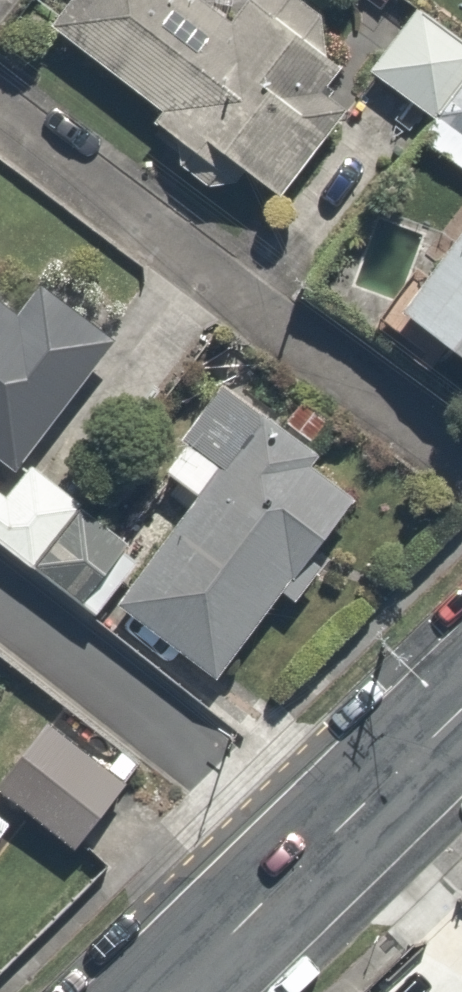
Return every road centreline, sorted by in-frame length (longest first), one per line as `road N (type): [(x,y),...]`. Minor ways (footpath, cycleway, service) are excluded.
road 1 (residential): [(461,464),(0,106)]
road 2 (residential): [(0,600),(322,848)]
road 3 (secondary): [(174,991),(322,848)]
road 4 (secondary): [(322,848),(461,710)]

